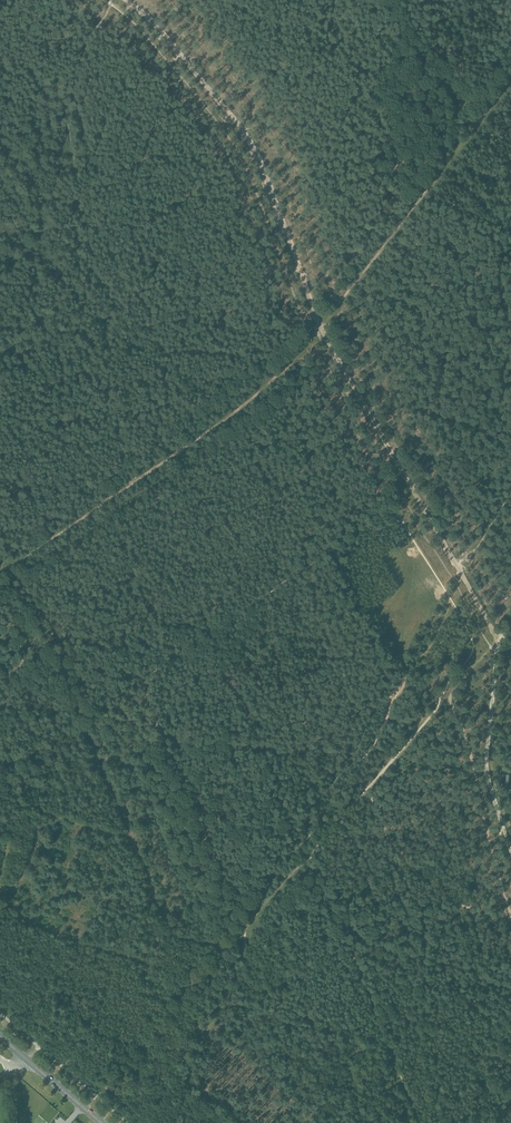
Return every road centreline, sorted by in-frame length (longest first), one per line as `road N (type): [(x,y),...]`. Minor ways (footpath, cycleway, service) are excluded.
road 1 (track): [(450,696),(143,1043)]
road 2 (track): [(322,329),(253,148),(125,0)]
road 3 (track): [(453,604),(429,649),(407,669),(371,745),(318,800),(322,821),(267,884),(254,917)]
road 4 (track): [(510,79),(322,329)]
road 5 (track): [(6,570),(77,696),(127,825)]
road 6 (track): [(322,329),(460,571)]
road 7 (track): [(0,903),(24,923),(196,983)]
road 8 (track): [(493,105),(464,86),(388,0)]
road 9 (track): [(509,842),(487,774),(493,698)]

